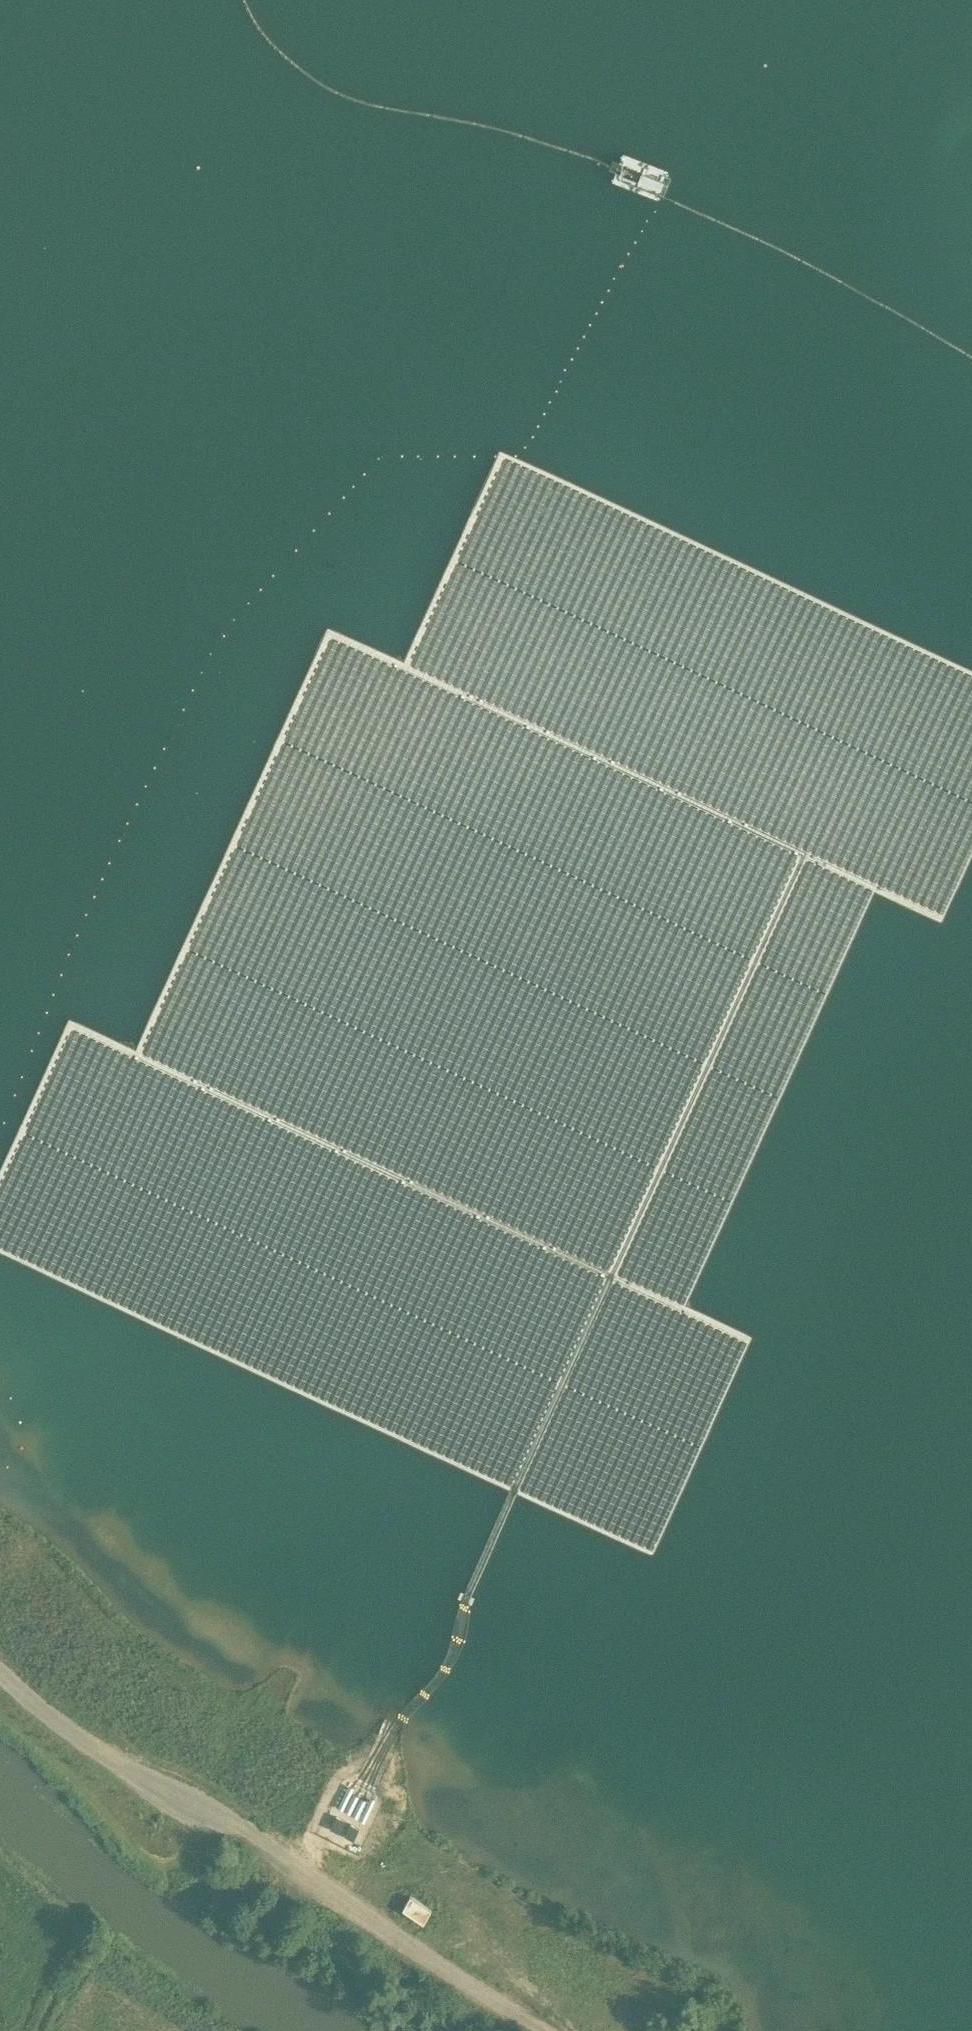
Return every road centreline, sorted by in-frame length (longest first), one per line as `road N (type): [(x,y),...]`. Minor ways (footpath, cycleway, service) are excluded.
road 1 (track): [(549,2030),(103,1755),(0,1673)]

